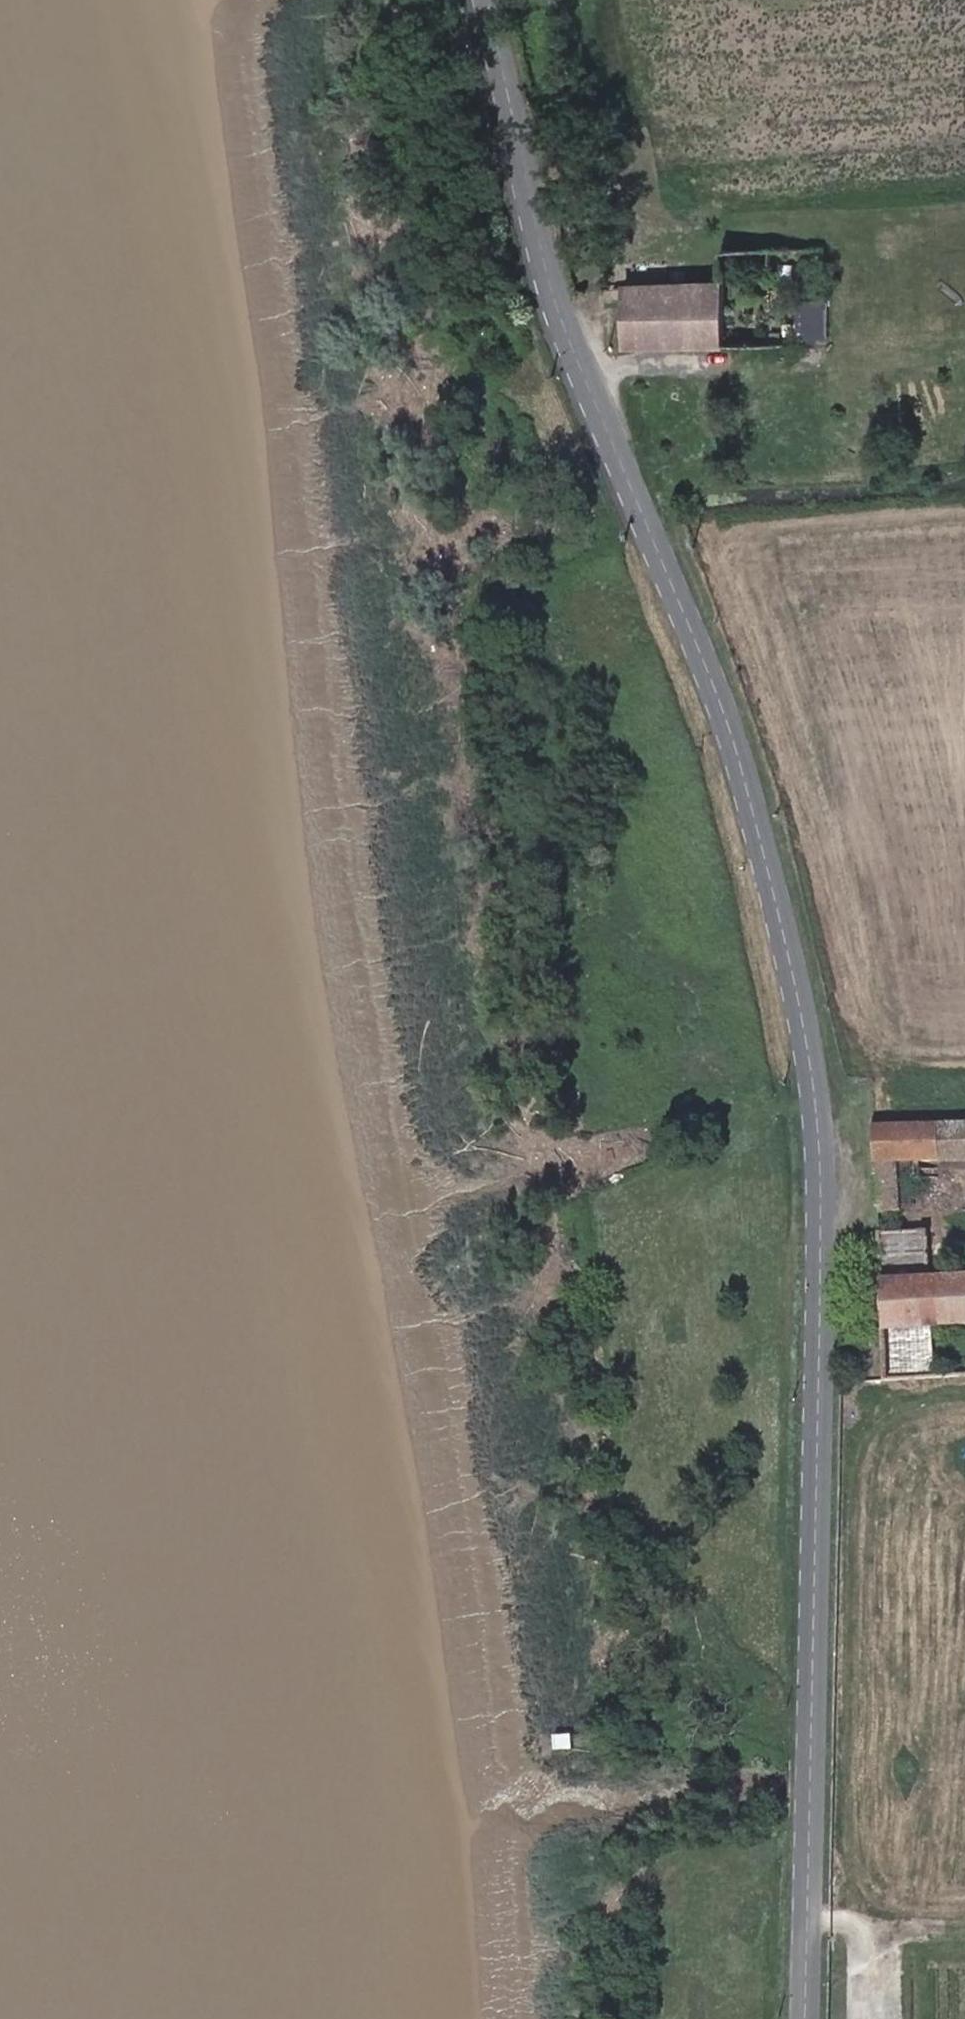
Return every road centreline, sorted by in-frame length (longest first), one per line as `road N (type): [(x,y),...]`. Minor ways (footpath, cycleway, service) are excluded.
road 1 (tertiary): [(488,0),(565,328),(733,738),(812,1073),(820,1227),(805,2018)]

